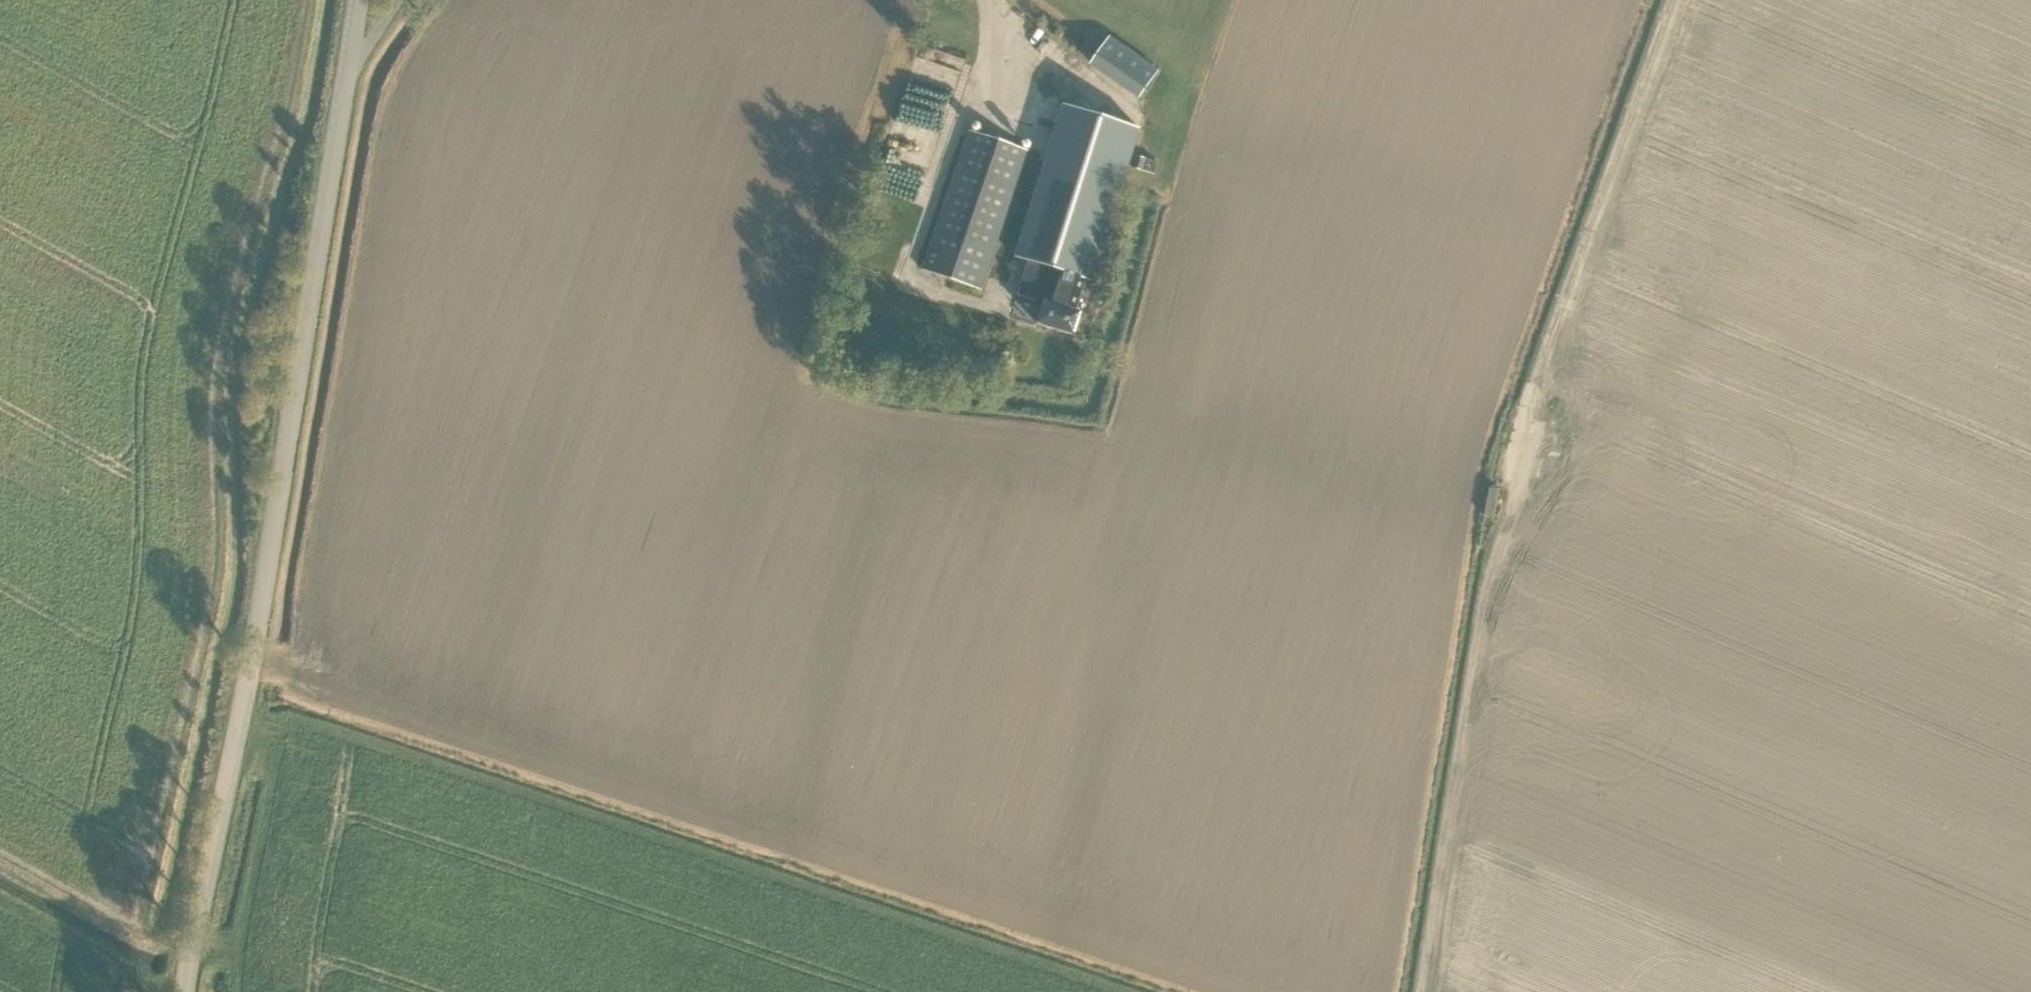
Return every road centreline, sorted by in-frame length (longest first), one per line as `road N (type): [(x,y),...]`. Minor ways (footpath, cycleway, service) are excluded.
road 1 (tertiary): [(184,991),(254,645),(348,63)]

